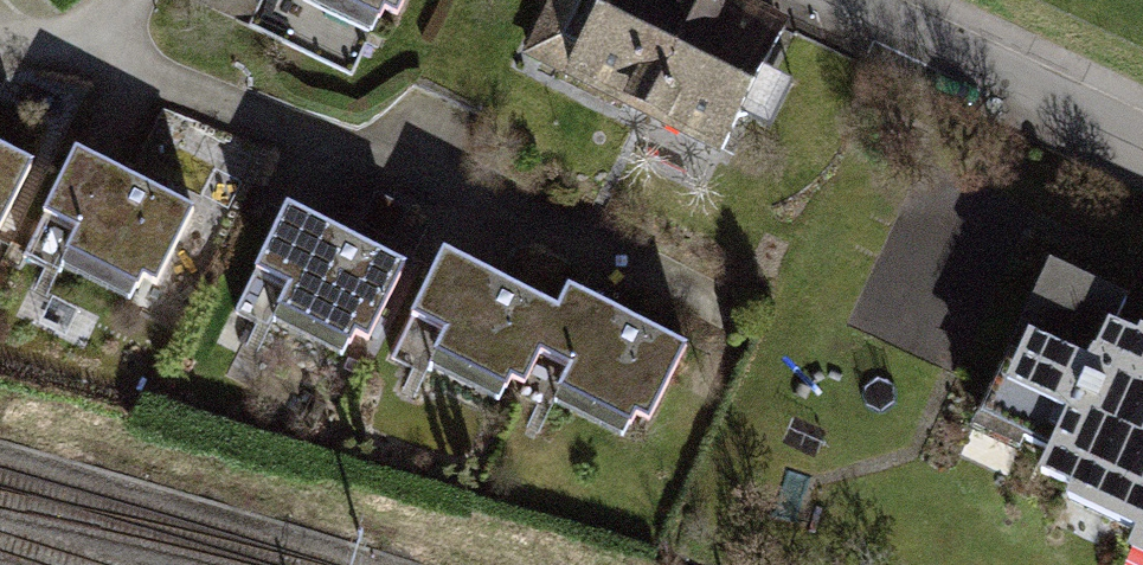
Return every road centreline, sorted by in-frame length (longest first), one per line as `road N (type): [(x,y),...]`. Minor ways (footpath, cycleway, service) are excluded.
road 1 (residential): [(726,309),(412,176),(70,48),(122,0)]
road 2 (residential): [(831,0),(1142,149)]

